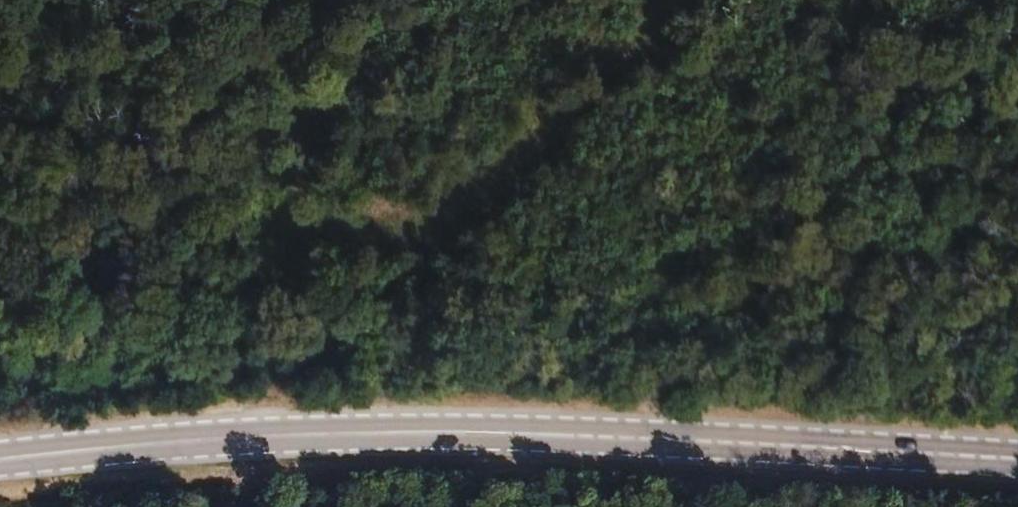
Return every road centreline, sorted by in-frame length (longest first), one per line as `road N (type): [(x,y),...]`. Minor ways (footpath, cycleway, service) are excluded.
road 1 (primary): [(0,459),(393,434),(1017,459)]
road 2 (track): [(270,506),(342,0)]

